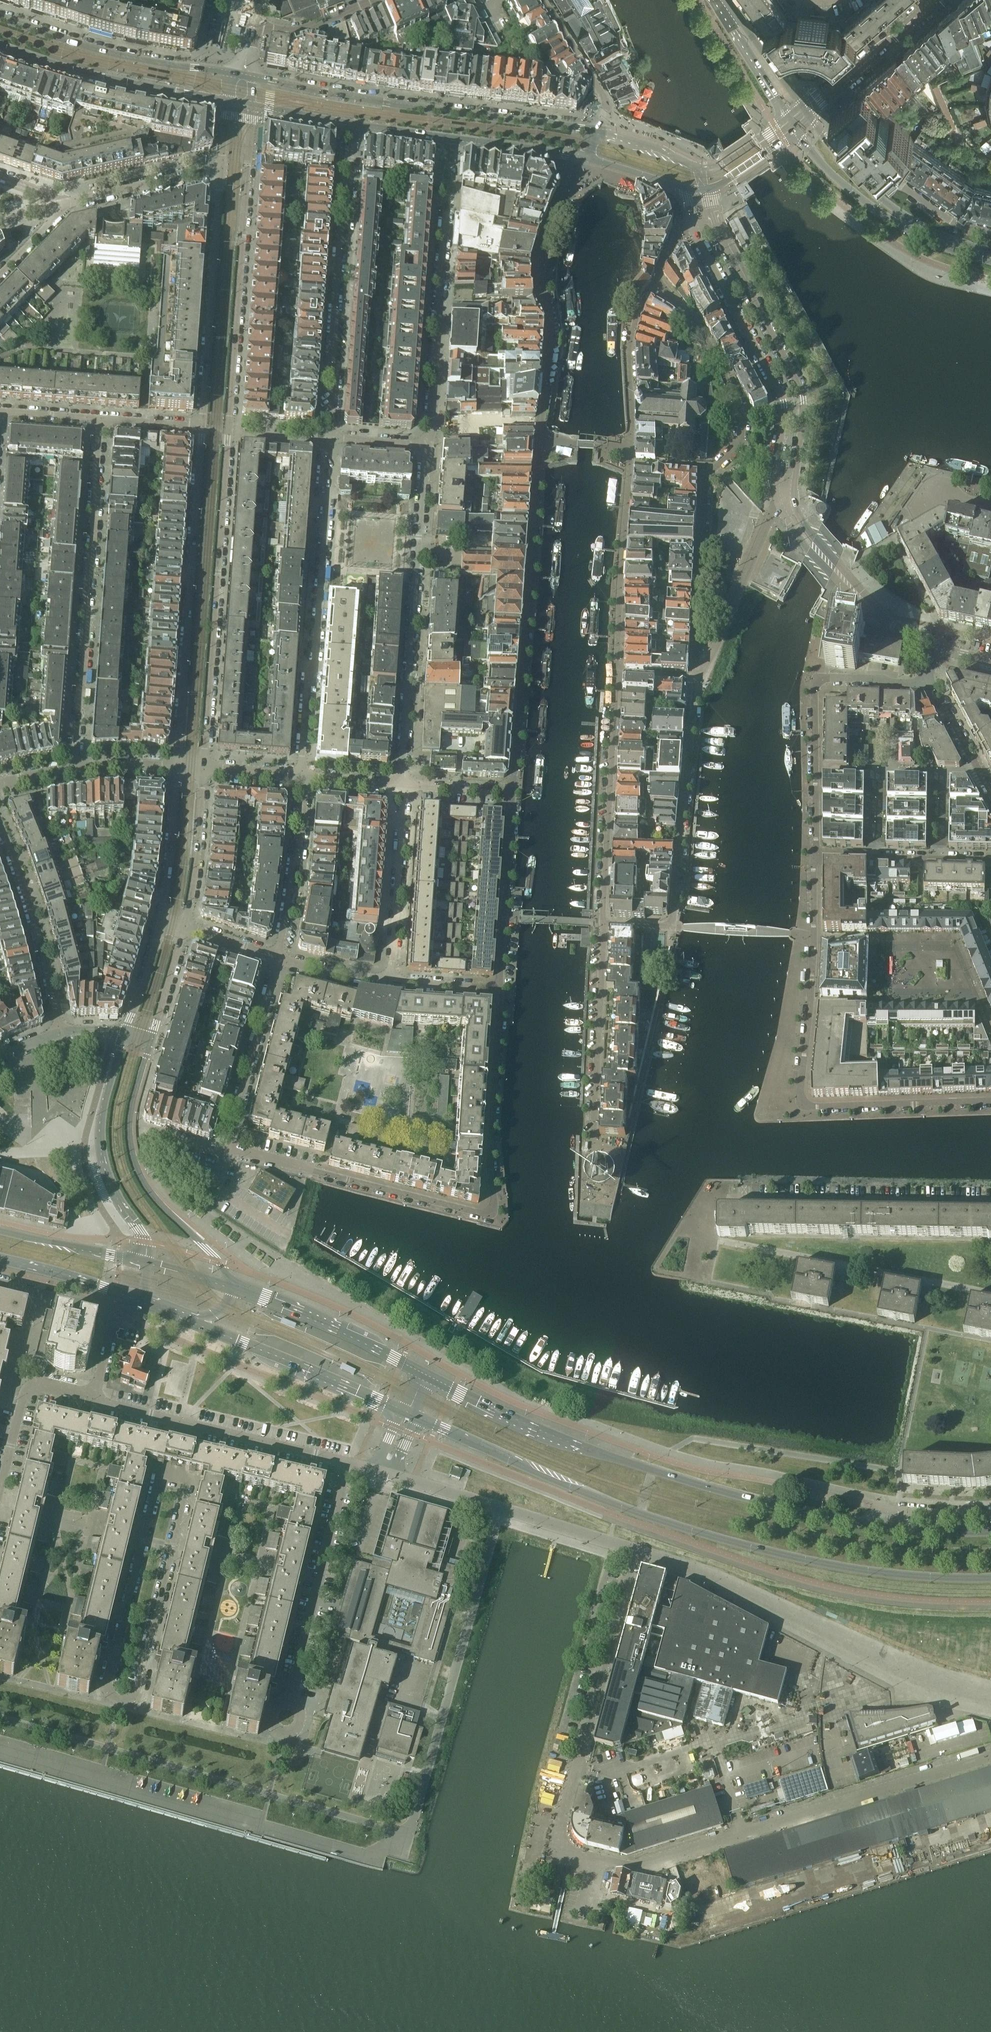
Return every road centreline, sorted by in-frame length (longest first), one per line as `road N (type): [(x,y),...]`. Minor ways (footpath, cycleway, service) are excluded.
road 1 (secondary): [(416,1417),(565,1485),(724,1541),(852,1570),(990,1579)]
road 2 (residential): [(498,988),(489,1211),(227,1152)]
road 3 (residential): [(174,1473),(159,1477),(109,1679),(118,1702),(132,1701),(141,1688),(189,1481)]
road 4 (secondary): [(861,1524),(588,1451),(424,1375)]
road 5 (residential): [(656,280),(706,340),(741,410),(738,443),(704,485),(696,678)]
road 6 (residential): [(990,1101),(802,1102),(813,857)]
road 7 (unclassified): [(596,1863),(634,1866),(990,1756)]
road 8 (unclassified): [(990,1703),(922,1680),(634,1549)]
road 9 (tertiary): [(599,131),(243,77)]
road 10 (unclassified): [(596,1863),(556,1855),(634,1549)]
road 11 (residential): [(540,443),(512,793)]
road 12 (residential): [(75,767),(100,419)]
road 13 (residential): [(201,424),(177,766)]
road 14 (residential): [(328,437),(302,777)]
road 15 (residential): [(404,785),(426,445)]
road 16 (residential): [(202,768),(229,430)]
road 17 (residential): [(229,430),(251,130),(240,102)]
road 18 (residential): [(696,678),(671,927),(604,924)]
road 19 (residential): [(354,124),(328,437)]
road 20 (residential): [(426,445),(451,139)]
road 21 (unclassified): [(416,1798),(499,1508)]
road 22 (residential): [(693,227),(781,398),(777,503)]
road 23 (residential): [(794,491),(802,396),(713,218)]
road 24 (residential): [(582,159),(541,262),(550,337),(540,443)]
road 25 (residential): [(236,1288),(160,1204),(131,1153),(130,1109),(150,1039)]
road 26 (residential): [(926,680),(822,678),(814,684),(813,857)]
road 27 (residential): [(726,1199),(990,1202)]
road 28 (residential): [(220,170),(201,424)]
road 29 (tertiary): [(243,77),(114,56),(0,19)]
road 30 (residential): [(348,1462),(288,1704)]
road 31 (residential): [(604,924),(616,675)]
road 32 (tertiary): [(0,44),(96,76),(240,102)]
road 33 (tertiary): [(793,129),(822,166),(888,220),(990,262)]
road 34 (secondary): [(181,1315),(402,1410)]
road 35 (residential): [(0,826),(62,1033)]
road 36 (residential): [(628,463),(616,675)]
road 37 (residential): [(604,924),(593,1131)]
road 38 (secondary): [(424,1375),(236,1288)]
road 39 (residential): [(227,1152),(277,958)]
road 40 (residential): [(390,981),(404,785)]
road 41 (residential): [(512,793),(498,988)]
road 42 (residential): [(696,678),(777,503)]
road 43 (residential): [(96,1397),(111,1330),(106,1319),(0,1286)]
road 44 (unclassified): [(0,1503),(29,1392),(46,1387),(96,1397)]
road 45 (residential): [(302,777),(299,857),(277,958)]
road 46 (residential): [(813,857),(990,860)]
road 47 (residential): [(629,447),(627,351),(656,280)]
road 48 (unclassified): [(348,1462),(186,1423)]
road 49 (residential): [(934,651),(869,607),(811,545)]
road 50 (residential): [(185,928),(202,768)]
road 51 (residential): [(64,203),(220,170)]
road 52 (residential): [(177,766),(160,922)]
road 53 (residential): [(545,0),(605,99),(599,131)]
road 54 (secondary): [(0,1262),(143,1300)]
road 55 (residential): [(807,114),(917,16)]
road 56 (secondary): [(144,1263),(0,1232)]
road 57 (residential): [(917,16),(878,38),(802,105)]
road 58 (tertiary): [(990,251),(913,223),(863,186)]
road 59 (unclassified): [(634,1549),(499,1508)]
road 60 (residential): [(990,233),(954,225),(901,186),(863,186)]
road 61 (unclassified): [(990,1514),(884,1509),(861,1524)]
road 62 (tertiary): [(451,139),(582,159)]
road 63 (tertiary): [(723,2),(786,118)]
road 64 (residential): [(990,795),(926,680)]
road 65 (tertiary): [(802,105),(723,2)]
road 66 (secondary): [(990,1533),(861,1524)]
road 67 (residential): [(253,24),(300,30),(373,0)]
road 68 (residential): [(98,1149),(144,1263)]
road 69 (residential): [(123,1032),(98,1149)]

